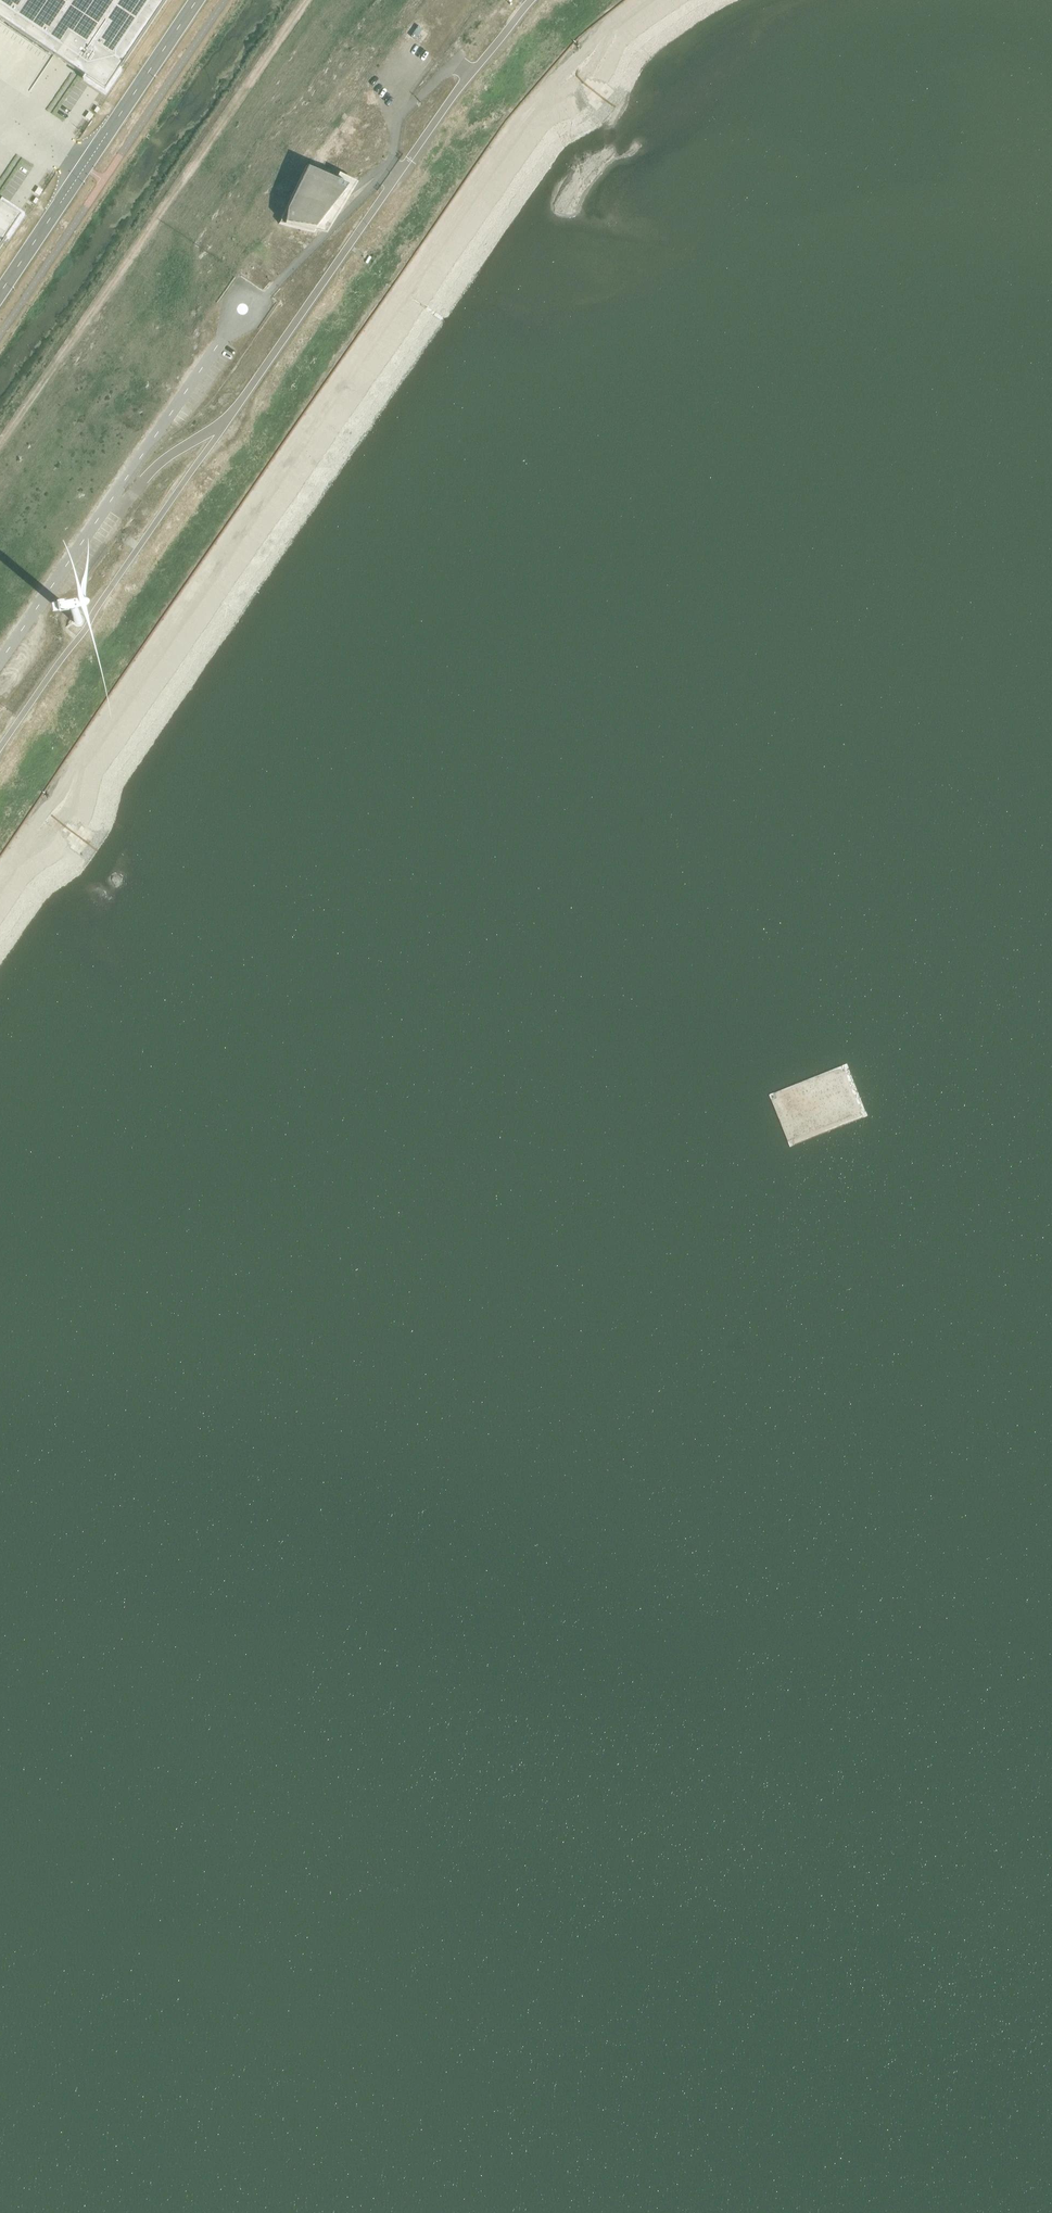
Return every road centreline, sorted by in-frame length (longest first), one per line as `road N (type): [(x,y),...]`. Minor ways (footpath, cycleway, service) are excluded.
road 1 (track): [(0,941),(575,100),(659,24),(704,0)]
road 2 (tertiary): [(195,0),(0,290)]

